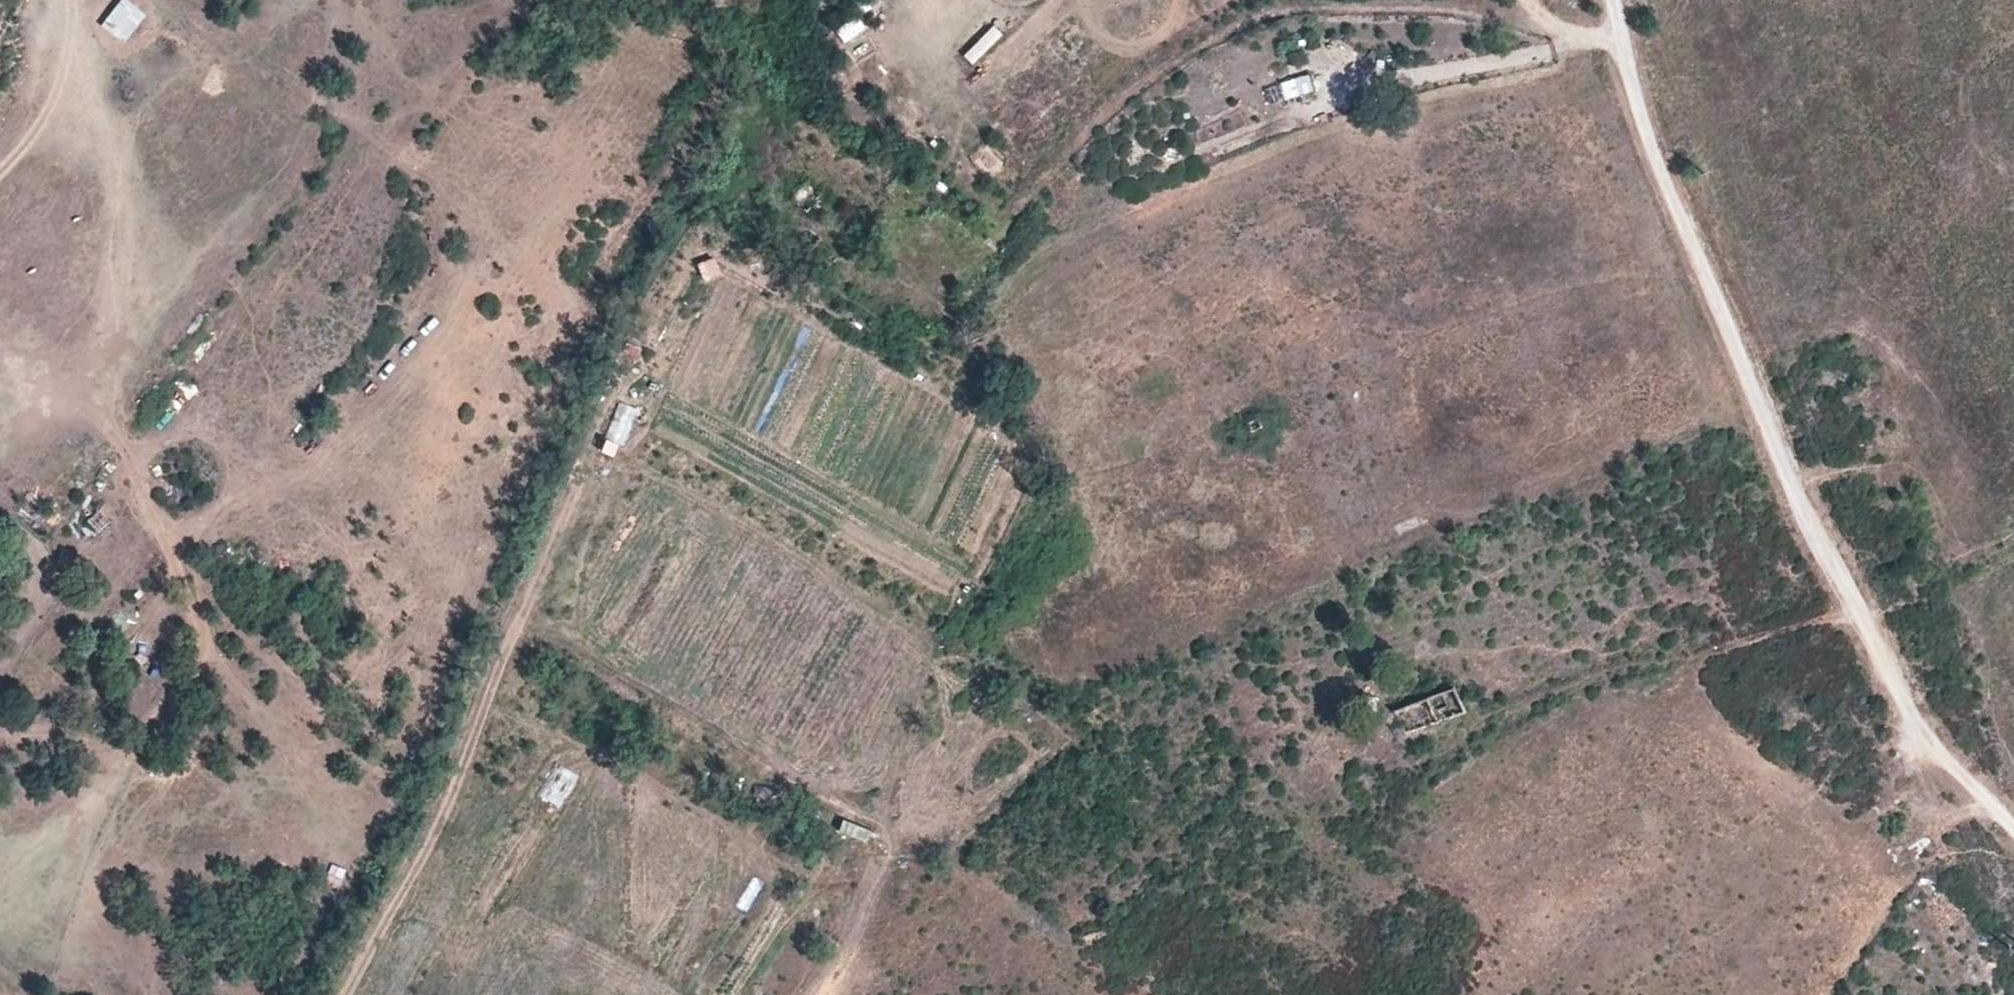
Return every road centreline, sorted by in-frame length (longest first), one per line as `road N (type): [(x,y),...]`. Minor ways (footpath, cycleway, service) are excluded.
road 1 (track): [(2013,827),(1924,731),(1787,473),(1648,130),(1614,0)]
road 2 (track): [(1626,44),(1415,5),(1245,20),(1177,53),(1013,205),(995,244)]
road 3 (track): [(338,994),(471,737),(614,386)]
road 4 (track): [(71,0),(74,33),(42,123),(0,175)]

